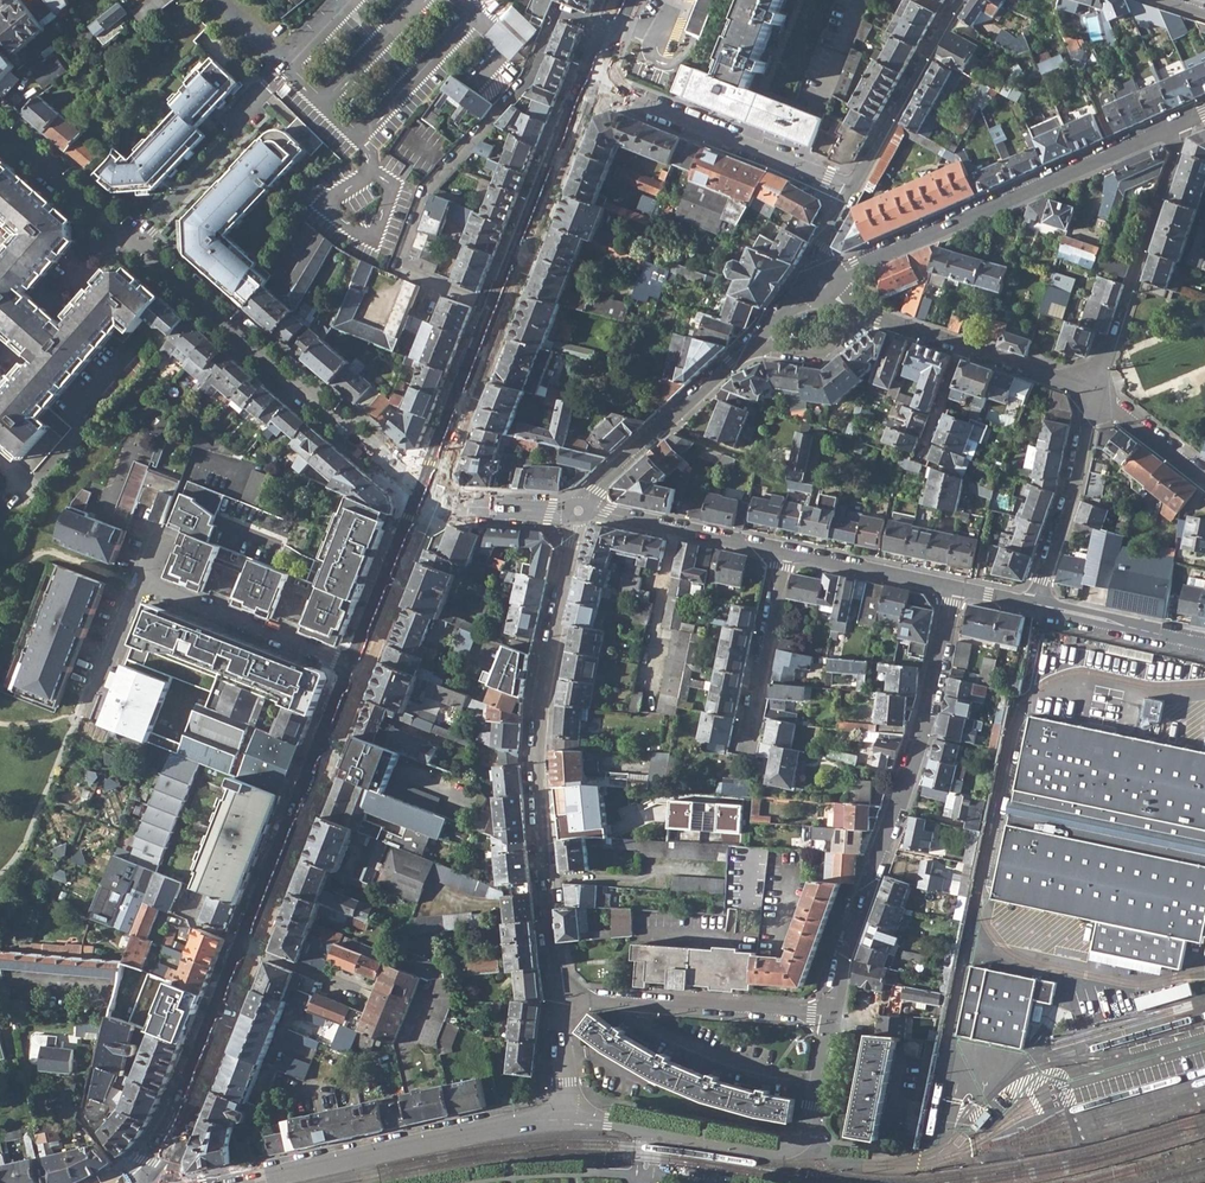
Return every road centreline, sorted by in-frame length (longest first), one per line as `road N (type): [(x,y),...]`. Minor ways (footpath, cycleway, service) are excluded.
road 1 (residential): [(955,588),(929,697),(842,957),(831,1017),(557,994)]
road 2 (tertiary): [(153,1182),(356,671)]
road 3 (residential): [(557,994),(539,753),(579,511)]
road 4 (residential): [(610,29),(562,12),(532,78),(426,189),(398,266),(501,306)]
road 5 (residential): [(1177,123),(823,283)]
road 6 (residential): [(135,245),(426,492)]
road 7 (residential): [(565,1119),(231,1182)]
road 8 (residential): [(1177,123),(1178,148),(1096,397)]
road 9 (residential): [(588,82),(854,187)]
road 10 (residential): [(752,342),(579,511)]
road 11 (residential): [(802,1141),(766,1150),(565,1119)]
road 12 (tertiary): [(501,306),(588,82)]
road 13 (residential): [(356,671),(142,586)]
road 14 (residential): [(1034,605),(1096,397)]
road 15 (residential): [(854,187),(958,0)]
road 16 (residential): [(579,511),(785,553)]
road 17 (residential): [(135,245),(269,89)]
road 18 (tertiary): [(426,492),(501,306)]
road 19 (residential): [(785,553),(743,744)]
road 20 (tertiary): [(356,671),(426,492)]
road 21 (residential): [(1034,605),(1204,644)]
road 22 (residential): [(785,553),(955,588)]
road 23 (residential): [(0,125),(119,229)]
road 24 (residential): [(579,511),(464,506),(426,492)]
road 25 (residential): [(962,347),(1078,383),(1096,397)]
road 26 (residential): [(1096,397),(1204,479)]
road 27 (unclassified): [(802,1141),(852,1164),(930,1158)]
road 28 (residential): [(752,342),(812,352),(867,313)]
road 29 (residential): [(565,1119),(557,994)]

